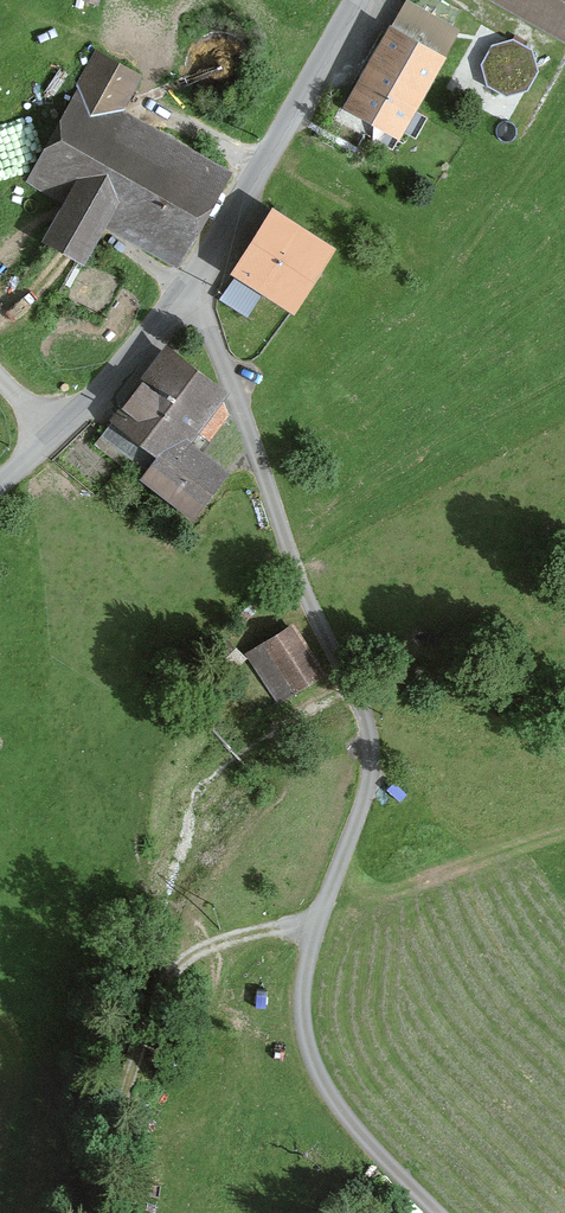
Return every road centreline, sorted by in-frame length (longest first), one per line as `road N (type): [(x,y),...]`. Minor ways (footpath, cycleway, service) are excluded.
road 1 (unclassified): [(181,295),(224,358),(304,587),(369,734),(368,781),(306,975),(307,1048),(335,1105),(434,1212)]
road 2 (track): [(321,916),(227,937),(170,972),(124,1106),(99,1212)]
road 3 (residential): [(352,0),(181,295)]
road 4 (unclassified): [(181,295),(0,483)]

